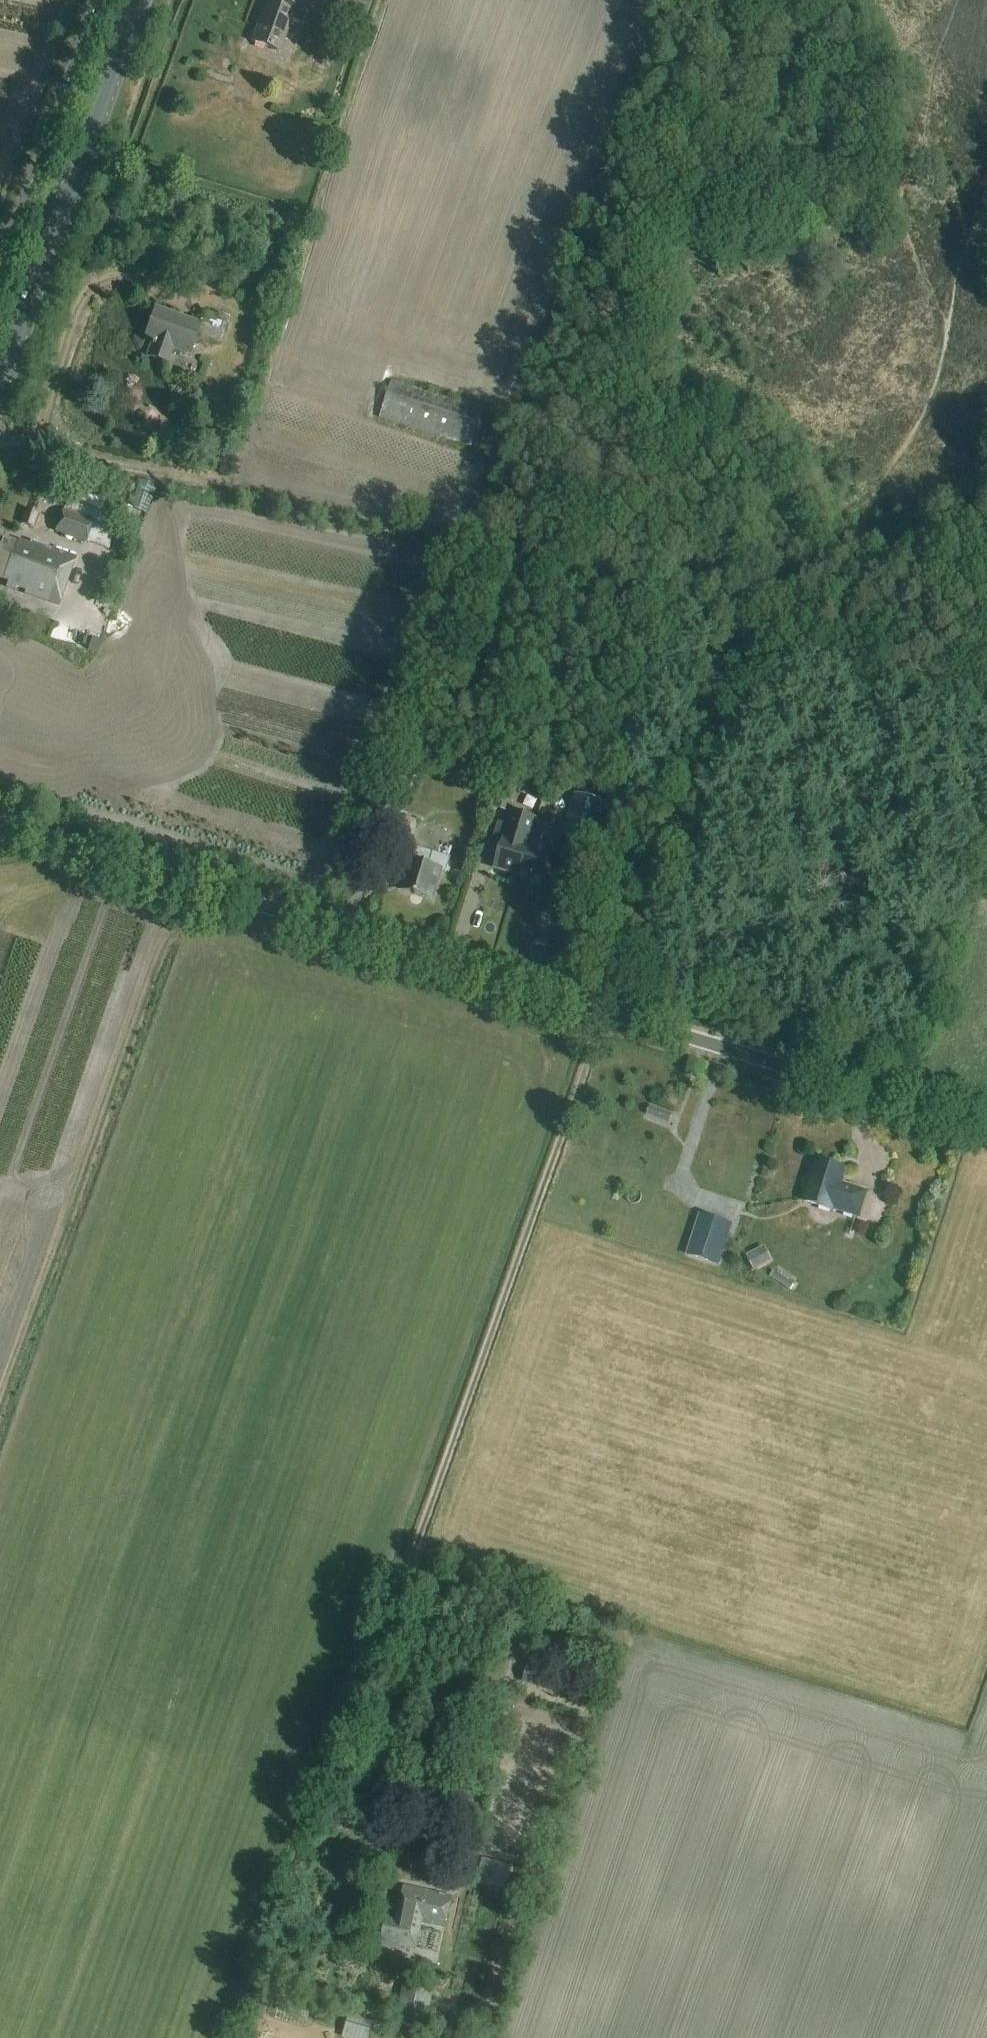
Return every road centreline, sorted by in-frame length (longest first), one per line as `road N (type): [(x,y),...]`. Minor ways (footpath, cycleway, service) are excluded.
road 1 (unclassified): [(986,1116),(884,1095),(0,829)]
road 2 (track): [(627,1018),(773,550),(849,502),(899,449),(932,386),(950,315)]
road 3 (secondary): [(0,387),(138,0)]

